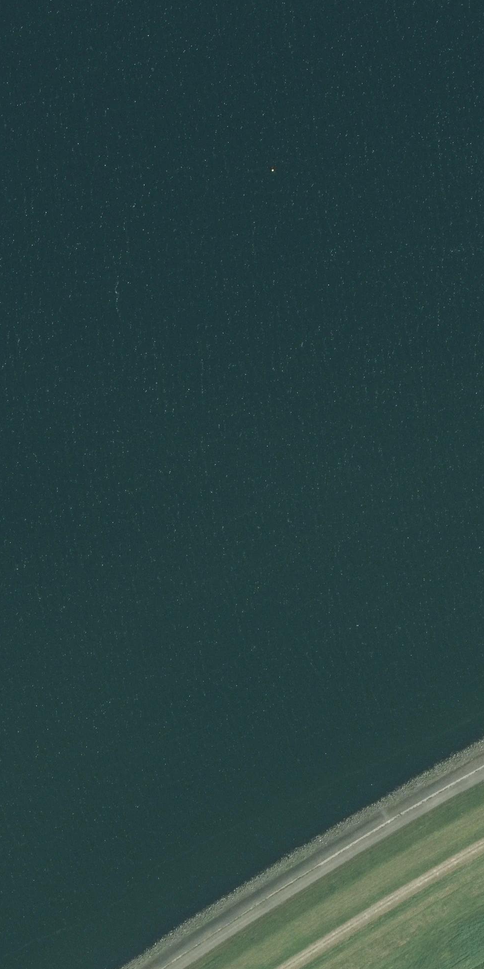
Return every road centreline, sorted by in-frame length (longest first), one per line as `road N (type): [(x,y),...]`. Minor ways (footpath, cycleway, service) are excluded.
road 1 (track): [(286,968),(483,845)]

